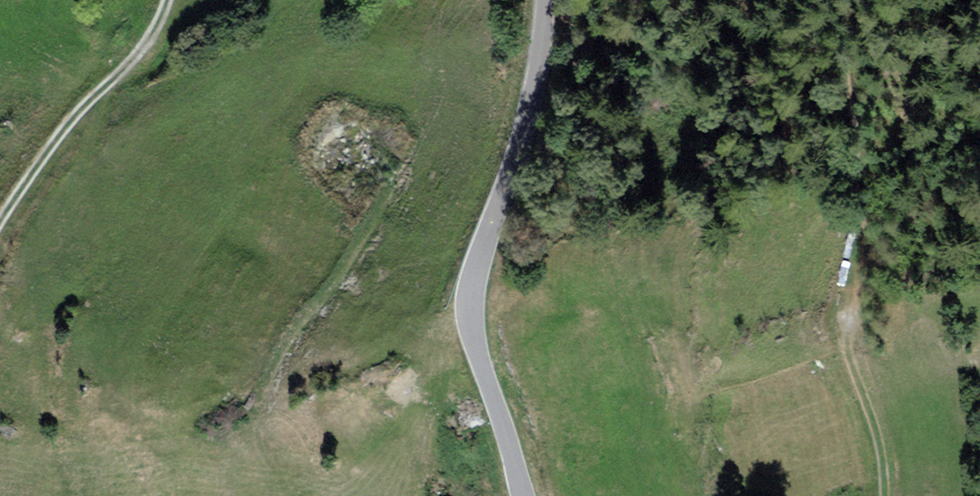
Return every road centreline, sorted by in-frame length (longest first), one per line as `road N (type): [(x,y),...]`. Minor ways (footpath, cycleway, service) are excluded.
road 1 (tertiary): [(539,0),(534,54),(472,260),(466,304),(470,338),(522,495)]
road 2 (track): [(863,198),(845,330),(878,445),(880,495)]
road 3 (track): [(161,0),(151,28),(69,111),(0,210)]

